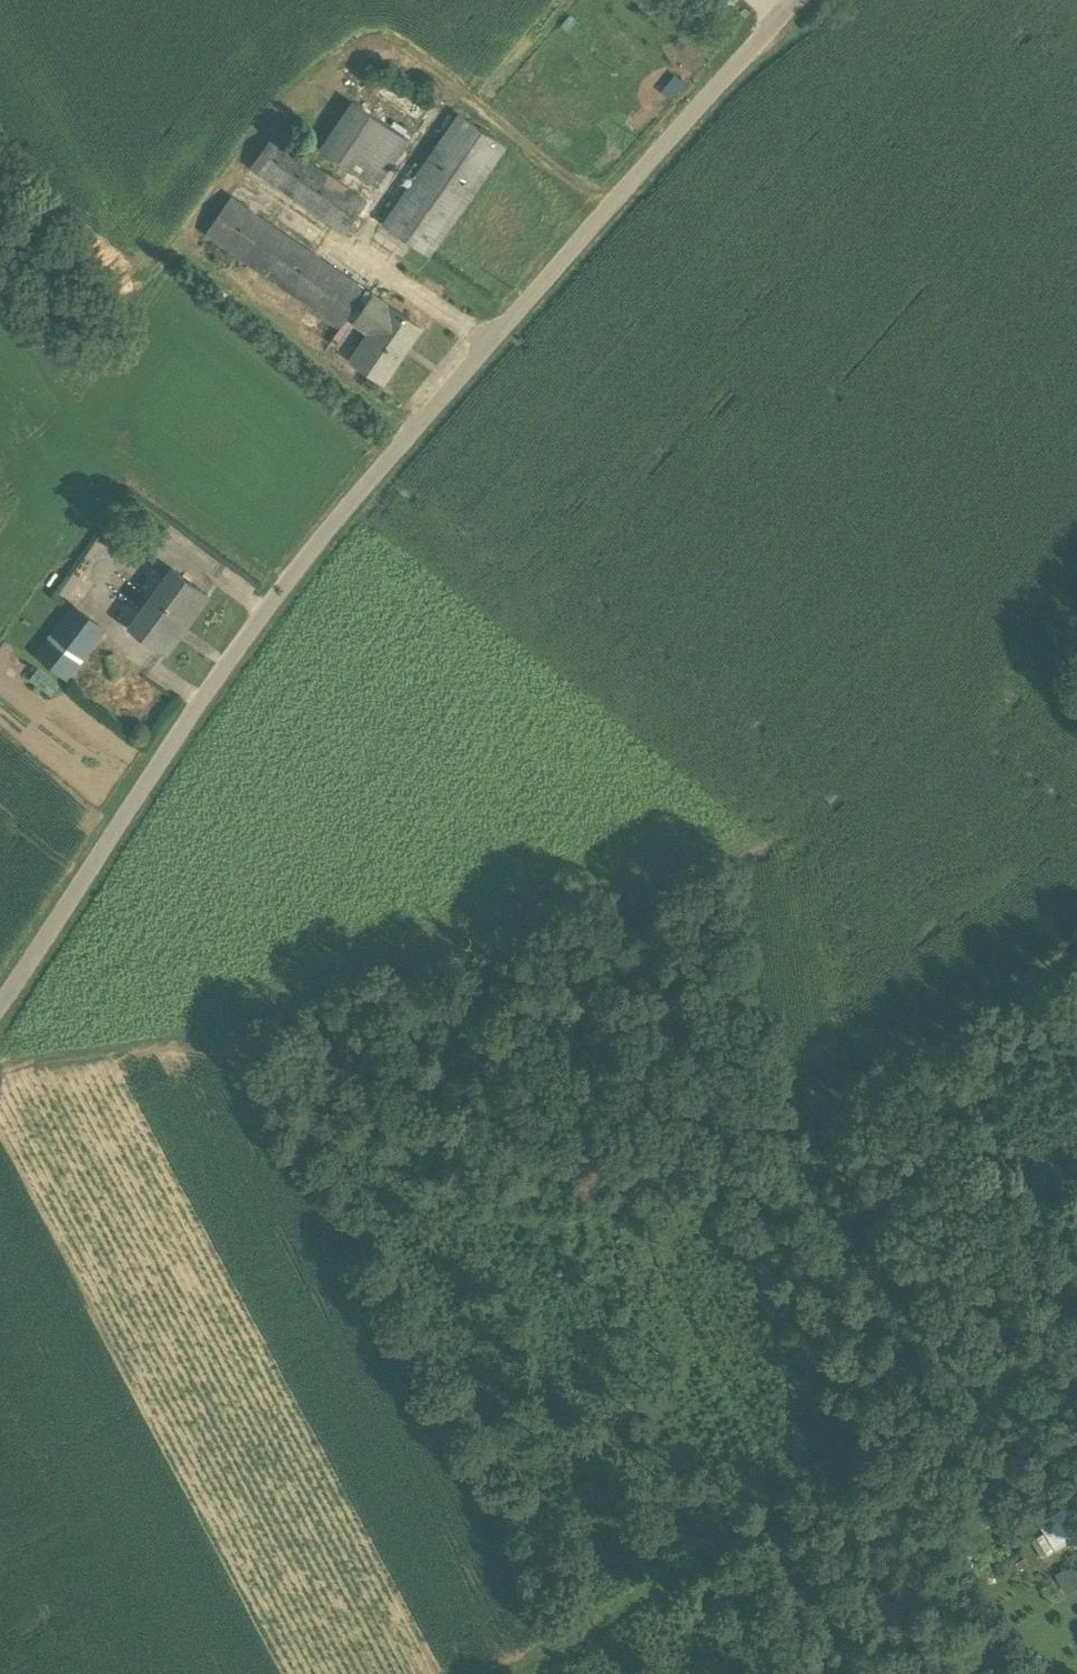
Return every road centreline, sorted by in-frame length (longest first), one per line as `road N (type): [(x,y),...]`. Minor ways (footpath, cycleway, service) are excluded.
road 1 (unclassified): [(796,0),(332,522),(193,709),(0,1007)]
road 2 (track): [(541,1673),(855,1487)]

